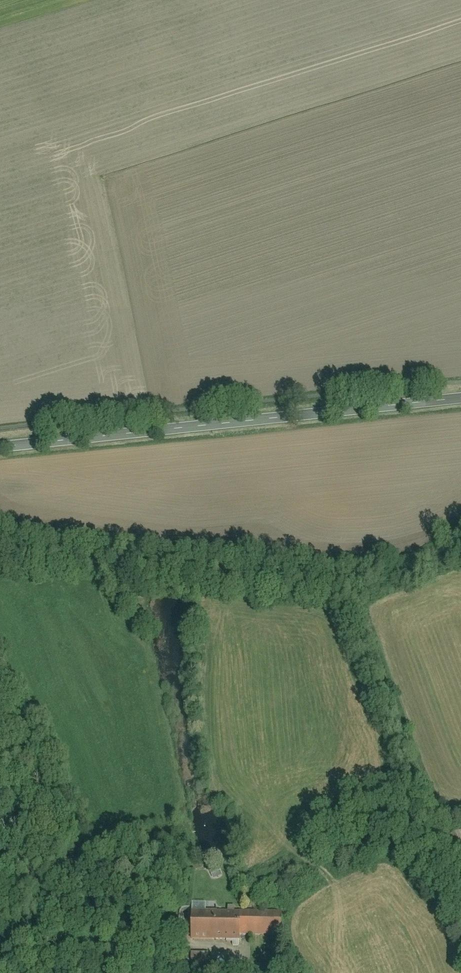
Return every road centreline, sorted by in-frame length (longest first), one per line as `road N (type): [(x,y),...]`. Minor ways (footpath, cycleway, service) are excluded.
road 1 (track): [(0,544),(342,583),(354,592),(460,906)]
road 2 (tertiary): [(460,398),(0,447)]
road 3 (residential): [(0,633),(79,888),(197,951)]

